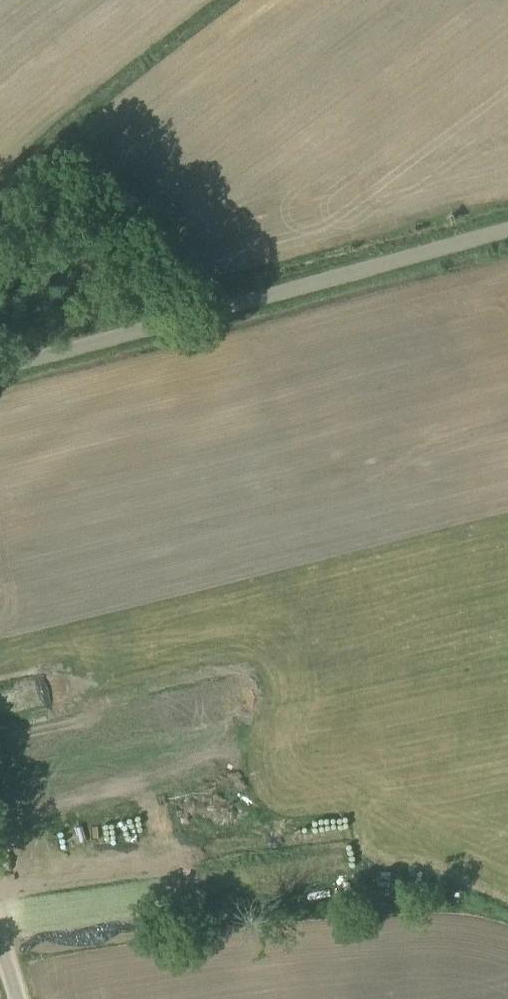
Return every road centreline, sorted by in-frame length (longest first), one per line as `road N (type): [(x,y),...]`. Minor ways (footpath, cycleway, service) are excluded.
road 1 (unclassified): [(0,368),(507,229)]

